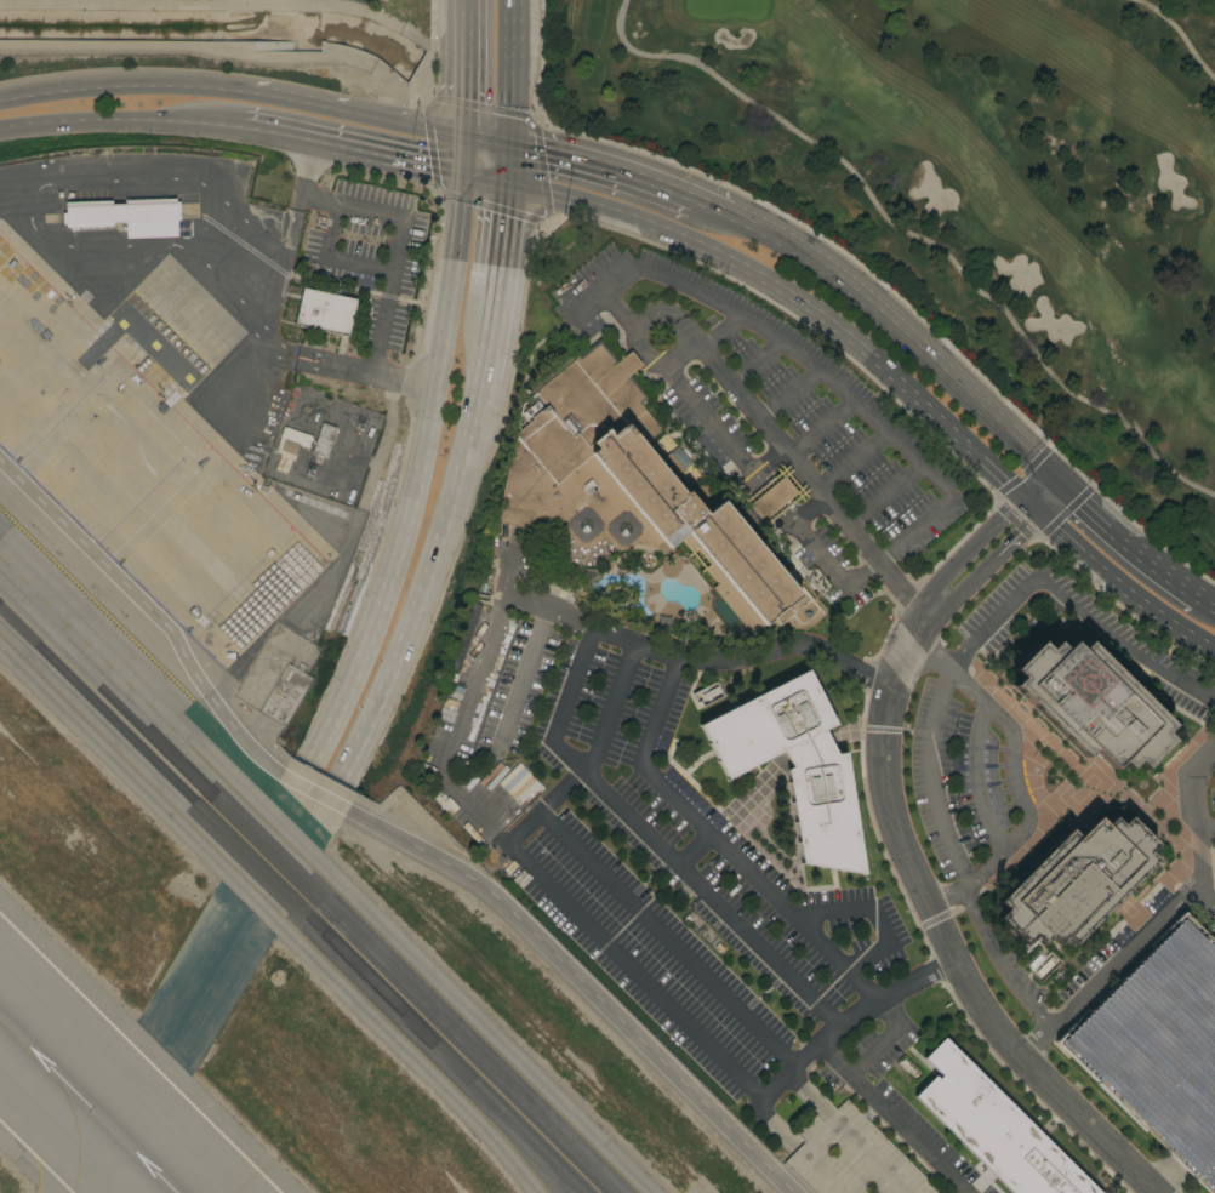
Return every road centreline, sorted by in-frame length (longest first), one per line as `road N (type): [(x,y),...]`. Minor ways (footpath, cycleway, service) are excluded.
road 1 (residential): [(934,605),(903,649),(883,729),(880,784),(906,869),(991,1029),(1154,1192)]
road 2 (secondary): [(506,182),(663,235),(785,297),(871,360),(1019,501)]
road 3 (primary): [(463,173),(426,446),(383,589),(310,760)]
road 4 (secondary): [(1014,438),(901,329),(825,268),(736,215)]
road 5 (primary): [(350,778),(424,604),(468,457)]
road 6 (secondary): [(250,91),(143,85),(0,100)]
road 7 (secondary): [(0,128),(87,119),(244,127)]
road 8 (secondary): [(1037,518),(1151,613),(1214,654)]
road 9 (secondary): [(467,132),(250,91)]
road 10 (secondary): [(694,196),(509,139)]
road 11 (secondary): [(1202,598),(1060,481)]
road 12 (primary): [(509,139),(512,0)]
road 13 (residential): [(934,605),(962,594),(1037,518)]
road 14 (residential): [(1019,501),(943,578),(934,605)]
road 15 (primary): [(469,0),(467,132)]
road 16 (secondary): [(346,148),(463,173)]

